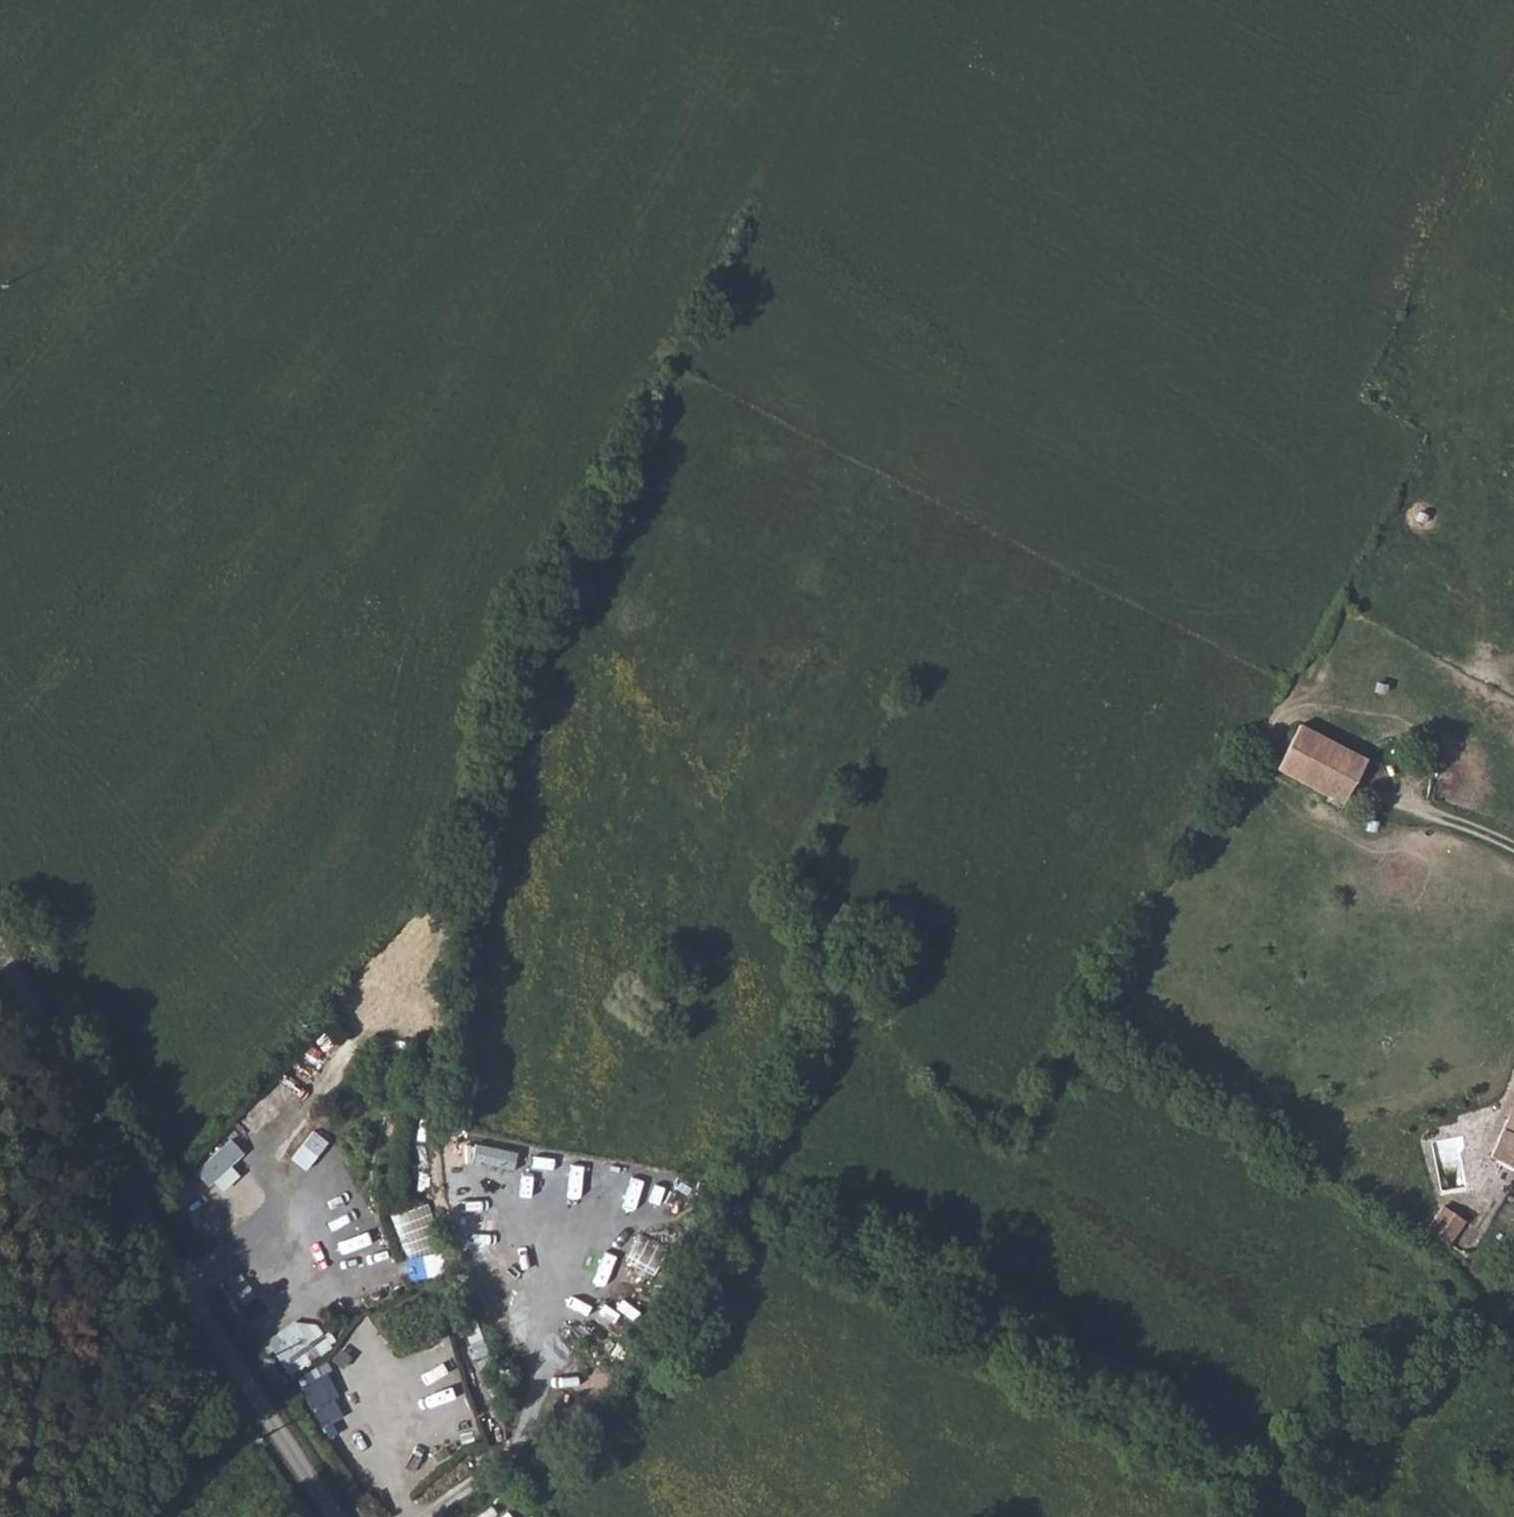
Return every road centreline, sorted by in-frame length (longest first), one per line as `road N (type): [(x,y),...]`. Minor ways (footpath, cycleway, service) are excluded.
road 1 (unclassified): [(329,1516),(111,1171),(0,958)]

